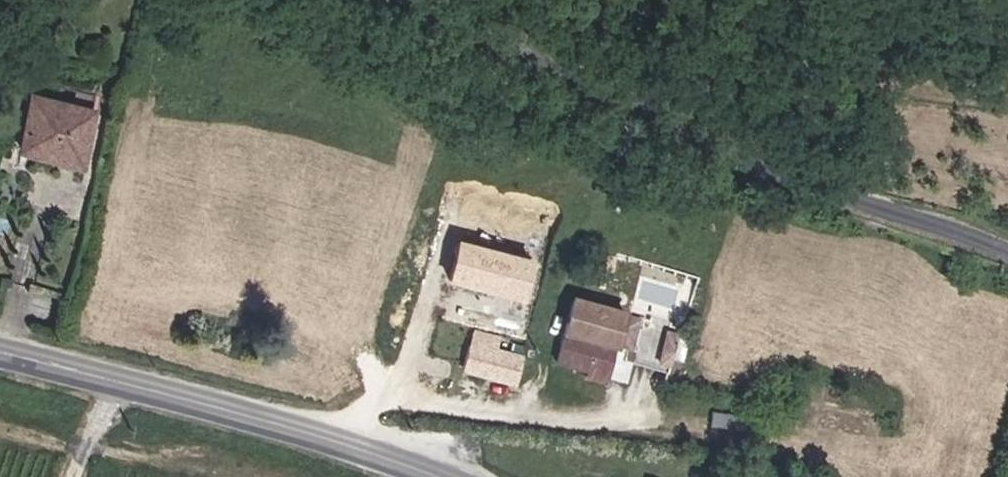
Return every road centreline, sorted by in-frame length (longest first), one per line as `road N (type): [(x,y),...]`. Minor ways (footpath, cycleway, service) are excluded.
road 1 (unclassified): [(1007,253),(939,221),(824,187),(435,0)]
road 2 (primary): [(0,349),(347,443)]
road 3 (residential): [(628,418),(399,402),(370,407),(347,443)]

